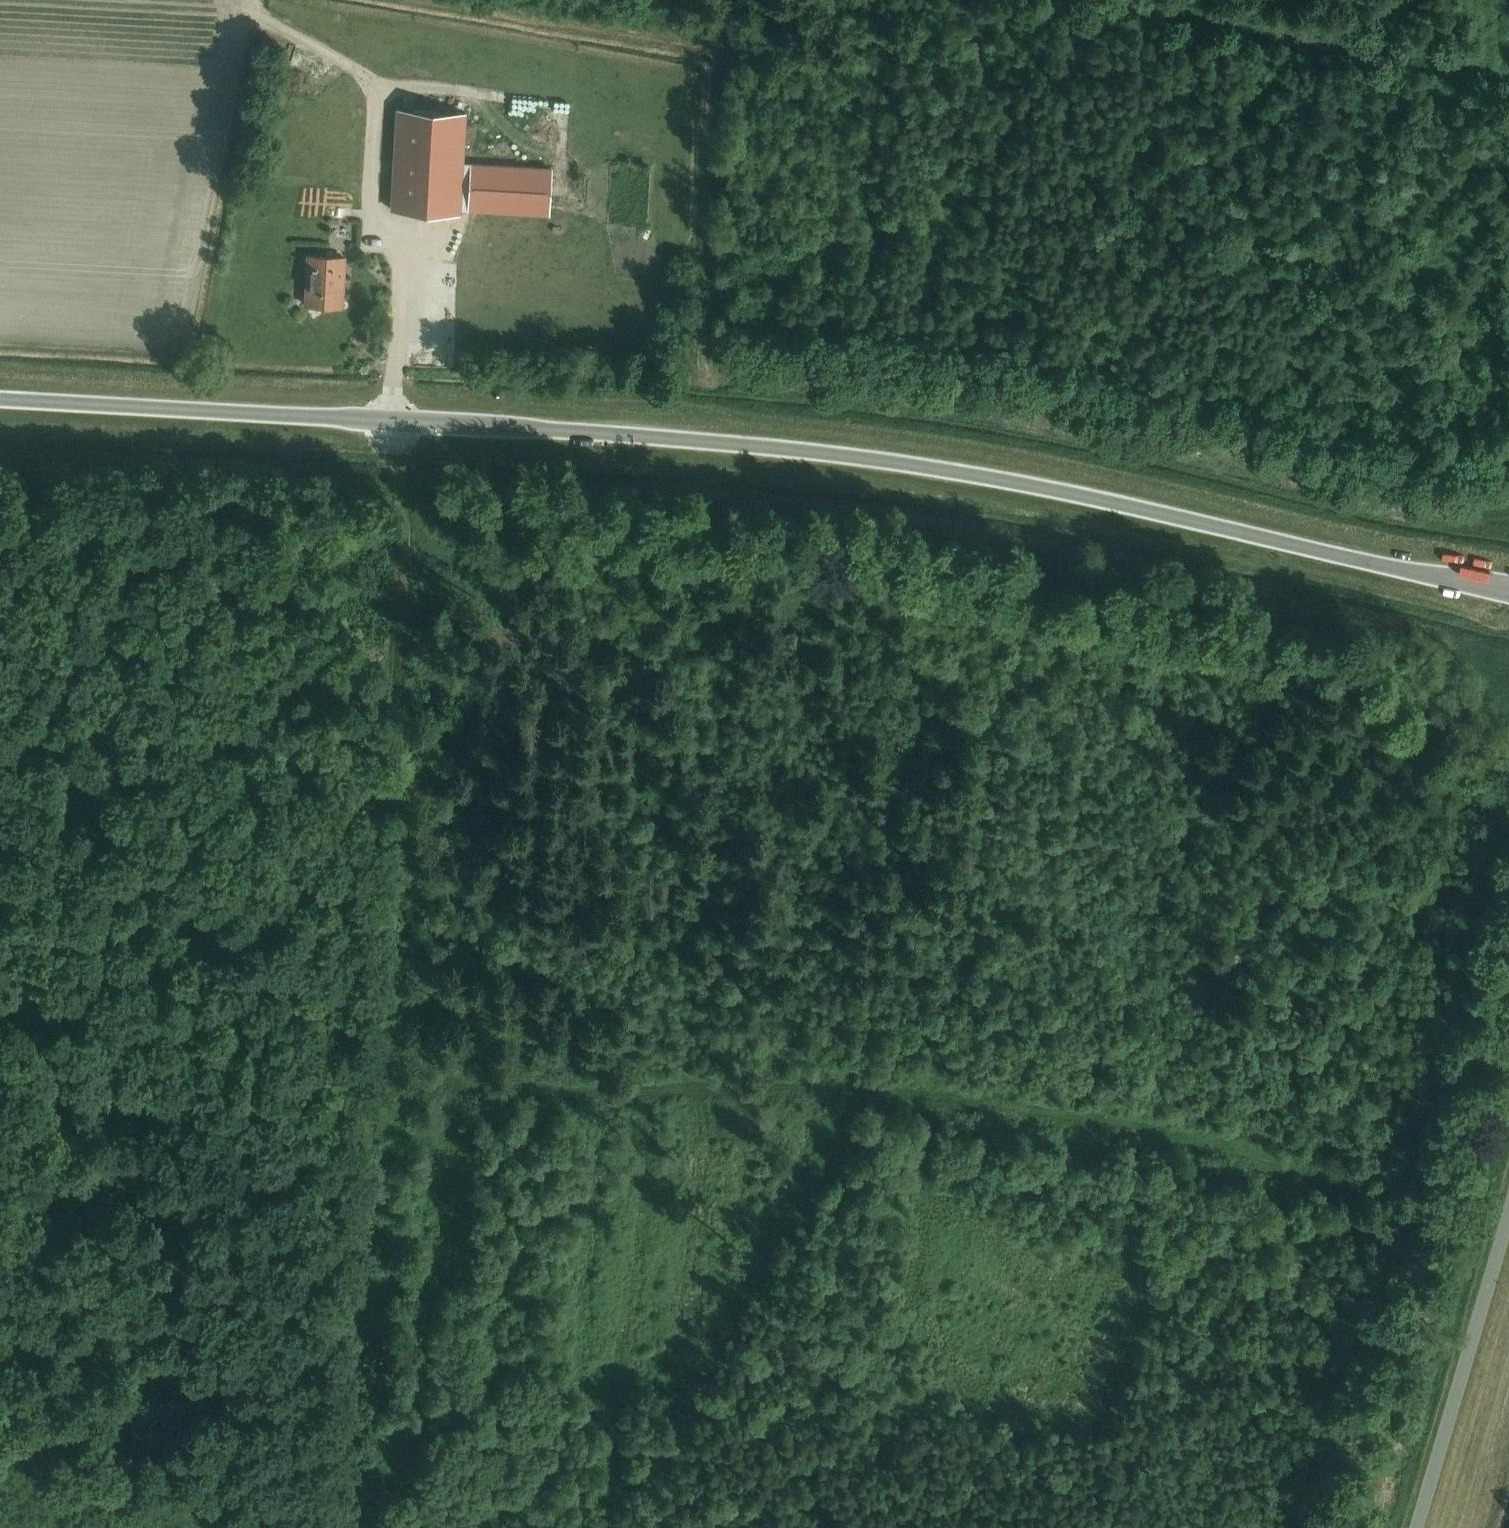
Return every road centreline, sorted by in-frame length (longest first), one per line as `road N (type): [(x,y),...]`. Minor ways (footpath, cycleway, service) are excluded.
road 1 (unclassified): [(0,393),(737,429),(960,455),(1508,591)]
road 2 (unclassified): [(1416,1527),(1508,1214)]

